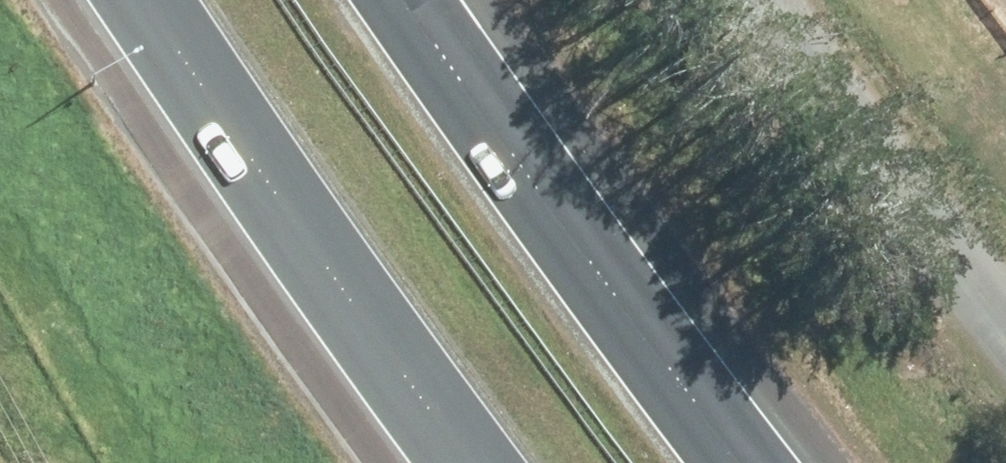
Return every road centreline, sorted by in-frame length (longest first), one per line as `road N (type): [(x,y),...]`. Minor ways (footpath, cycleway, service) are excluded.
road 1 (motorway): [(410,0),(743,462)]
road 2 (motorway): [(468,462),(289,220),(140,0)]
road 3 (unclassified): [(800,0),(1005,287)]

